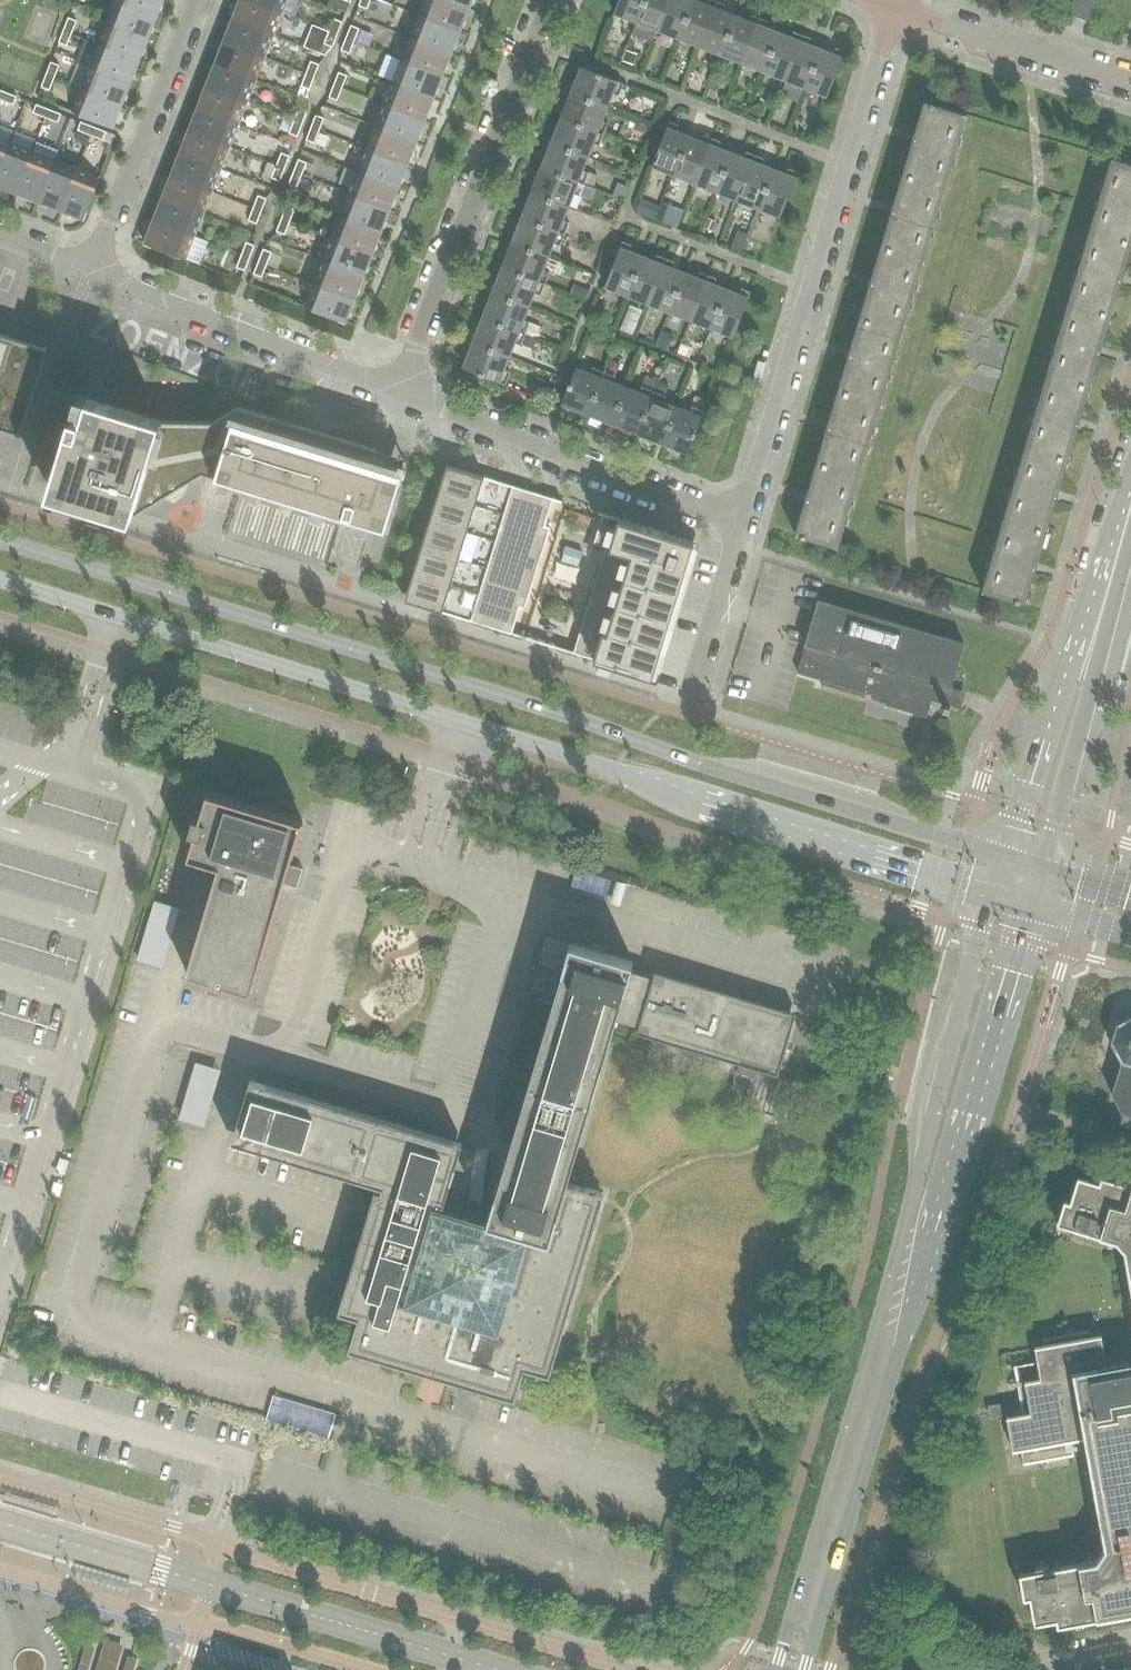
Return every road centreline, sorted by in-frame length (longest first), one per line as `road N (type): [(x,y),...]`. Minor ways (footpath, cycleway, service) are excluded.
road 1 (secondary): [(1005,856),(0,539)]
road 2 (secondary): [(0,580),(993,892)]
road 3 (secondary): [(993,892),(777,1669)]
road 4 (secondary): [(806,1669),(1033,903)]
road 5 (unclassified): [(634,1669),(0,1475)]
road 6 (residential): [(745,522),(895,6)]
road 7 (residential): [(554,0),(402,392)]
road 8 (secondary): [(1130,478),(1005,856)]
road 9 (unclassified): [(0,1569),(370,1669)]
road 10 (residential): [(402,392),(745,522)]
road 11 (secondary): [(1043,867),(1130,543)]
road 12 (residential): [(95,272),(402,392)]
road 13 (residential): [(95,272),(200,0)]
road 14 (residential): [(895,6),(1130,77)]
road 15 (residential): [(704,657),(745,522)]

